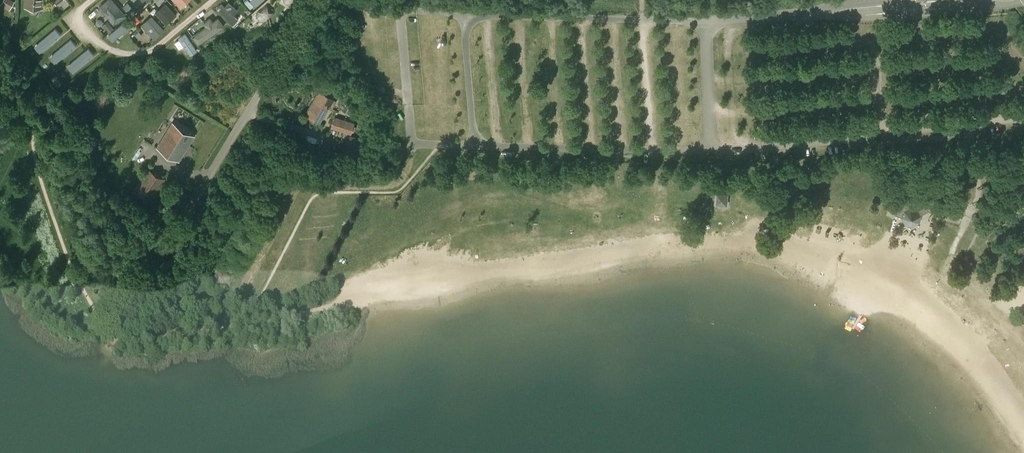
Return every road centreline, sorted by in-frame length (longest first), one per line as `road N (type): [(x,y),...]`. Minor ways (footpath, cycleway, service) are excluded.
road 1 (unclassified): [(204,187),(316,0)]

